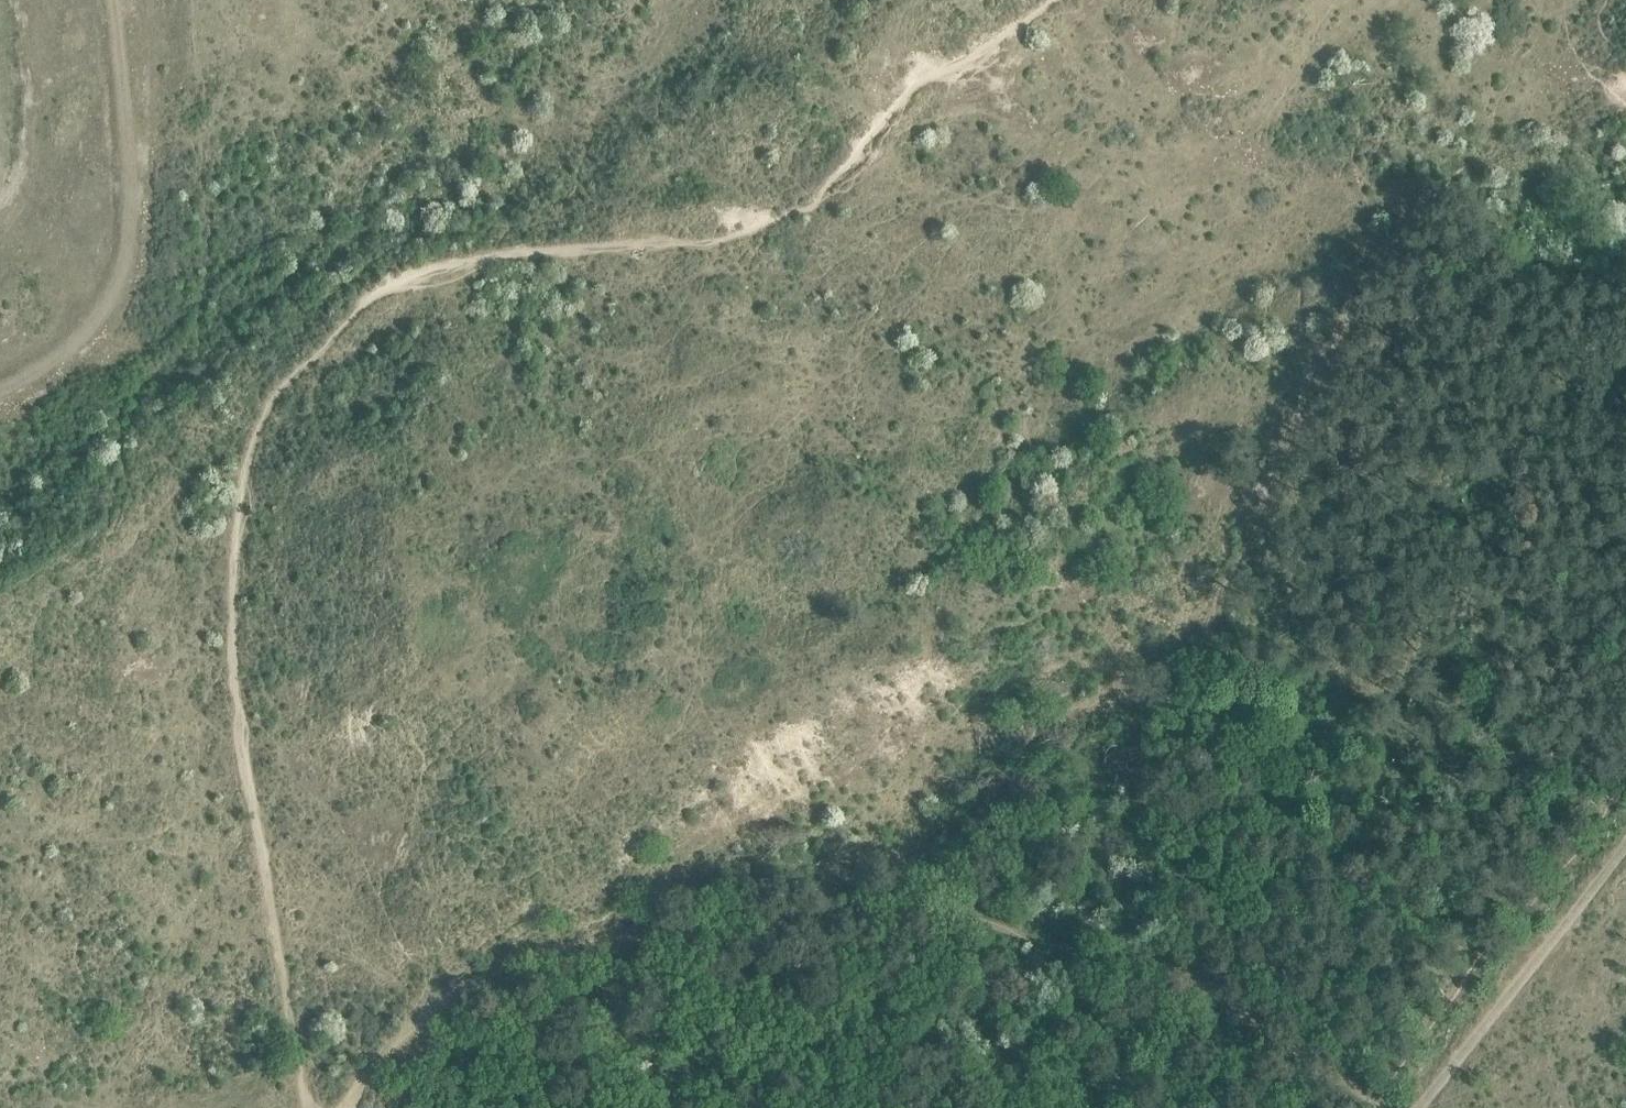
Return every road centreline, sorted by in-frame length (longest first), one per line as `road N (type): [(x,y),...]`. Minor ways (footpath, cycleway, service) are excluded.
road 1 (track): [(0,396),(45,380),(87,341),(106,273),(112,204),(105,0)]

